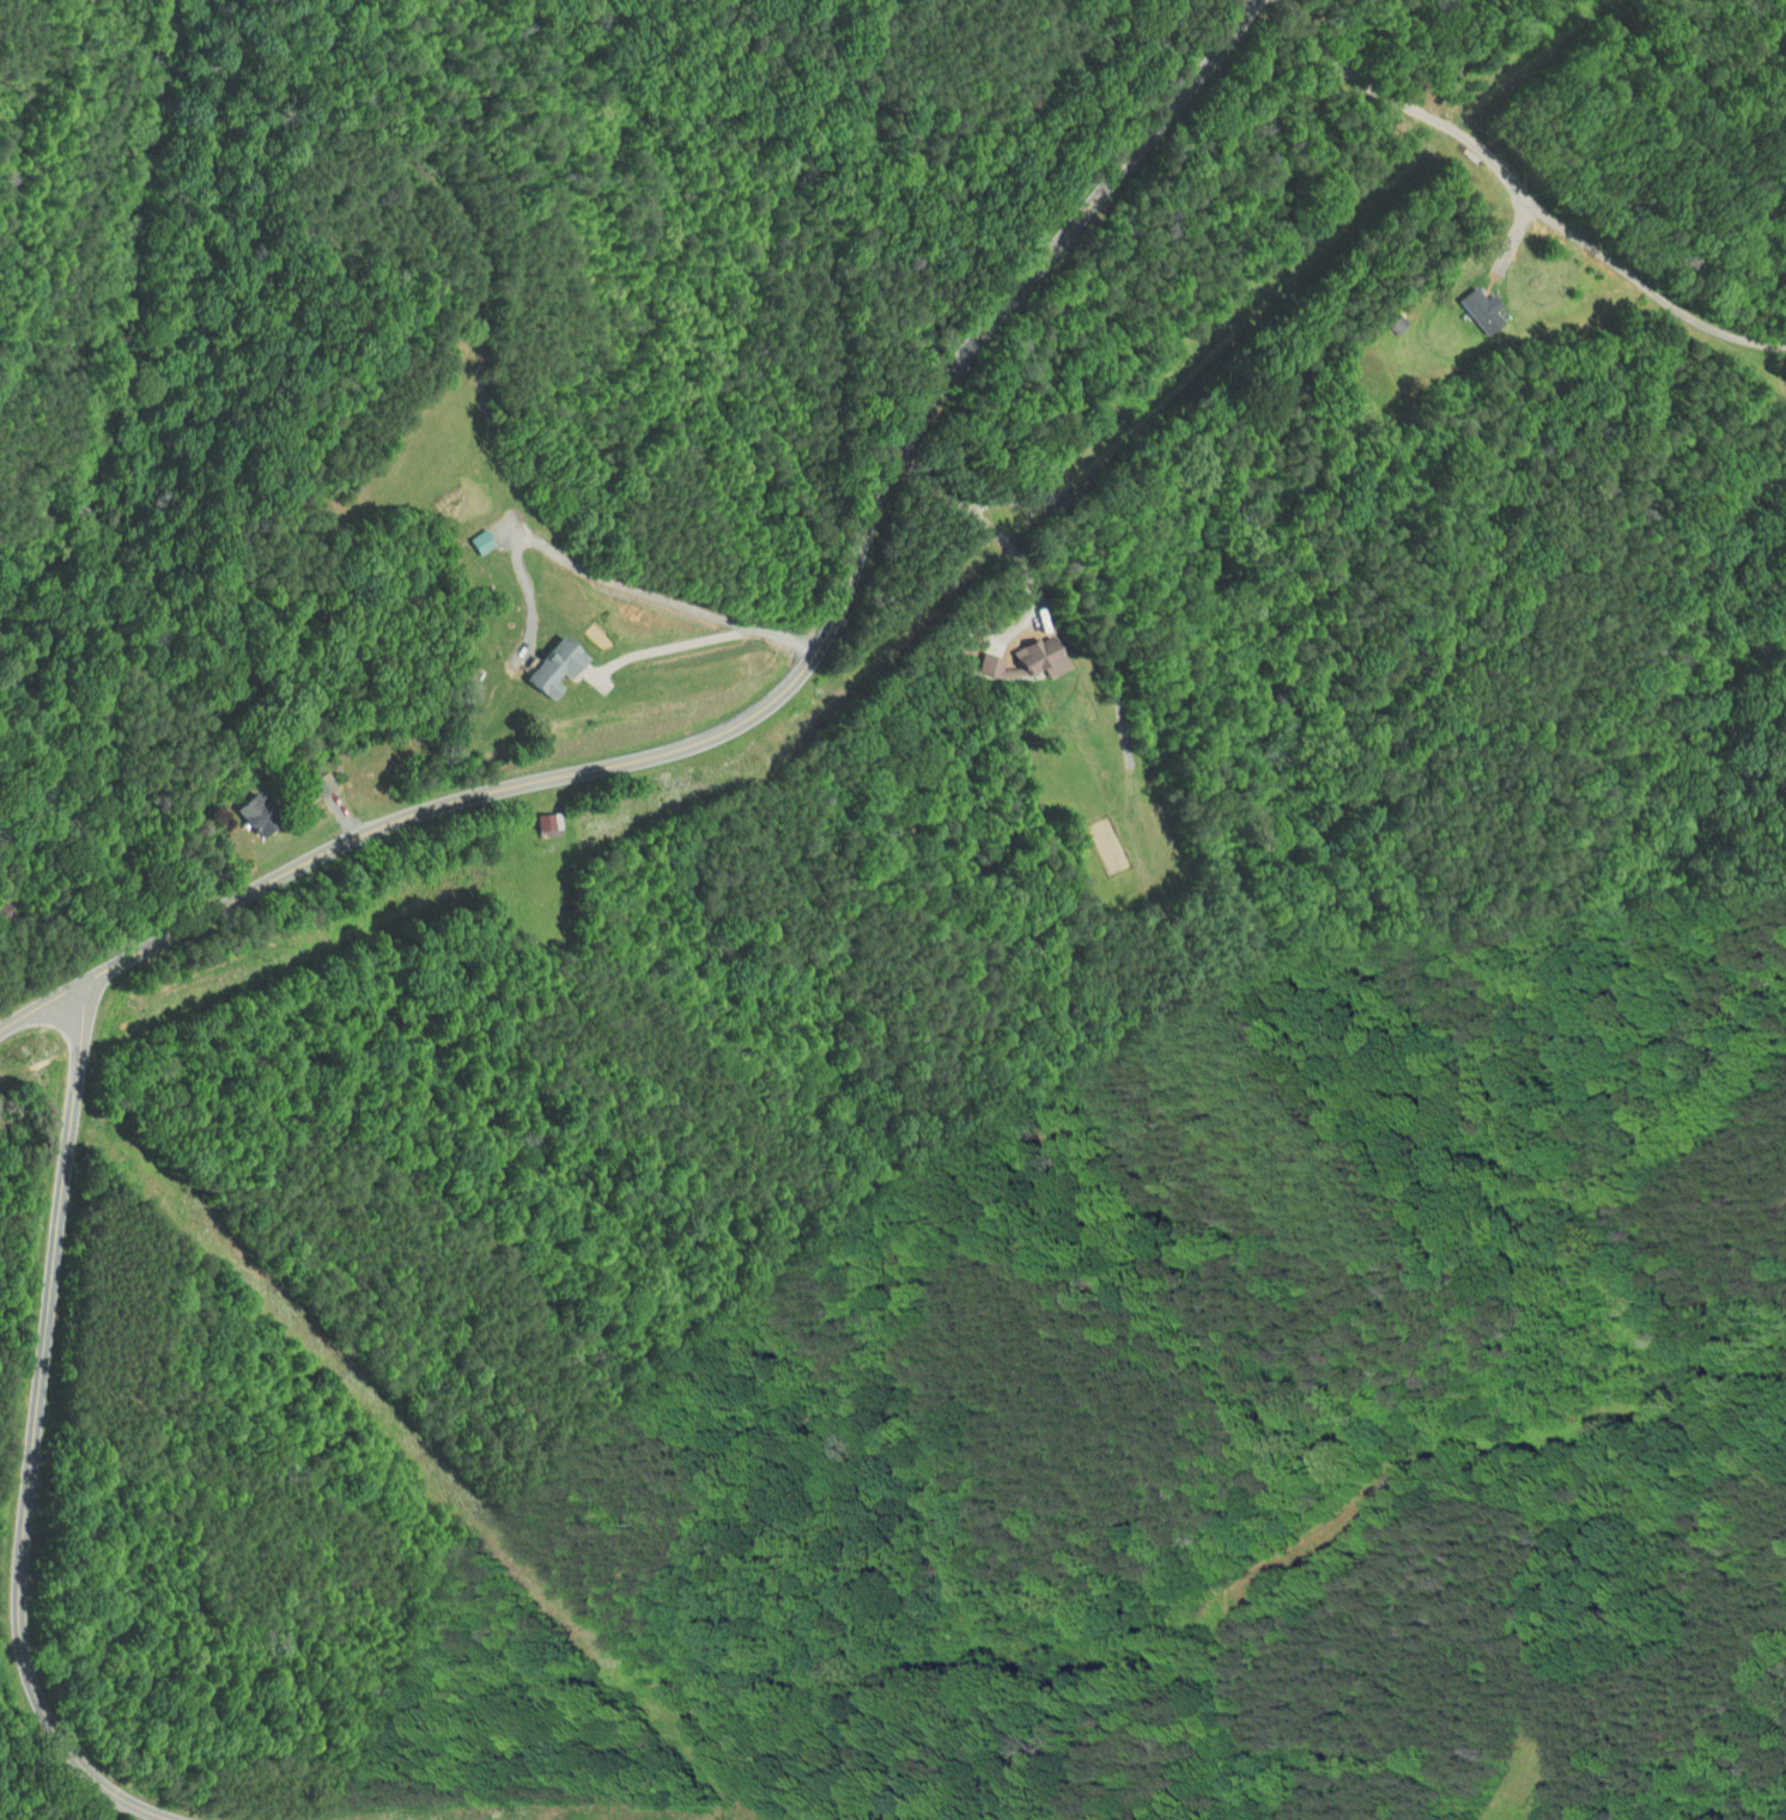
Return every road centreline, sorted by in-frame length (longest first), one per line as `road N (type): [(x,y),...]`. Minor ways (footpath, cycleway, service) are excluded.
road 1 (secondary): [(0,1032),(379,817),(699,732),(745,716),(778,690),(832,623),(883,489),(942,386),(1261,0)]
road 2 (residential): [(178,1819),(127,1800),(68,1748),(35,1696),(19,1630),(20,1559),(86,979)]
road 3 (residential): [(1308,0),(1324,32),(1502,159),(1642,292),(1737,342),(1768,339),(1785,358)]

